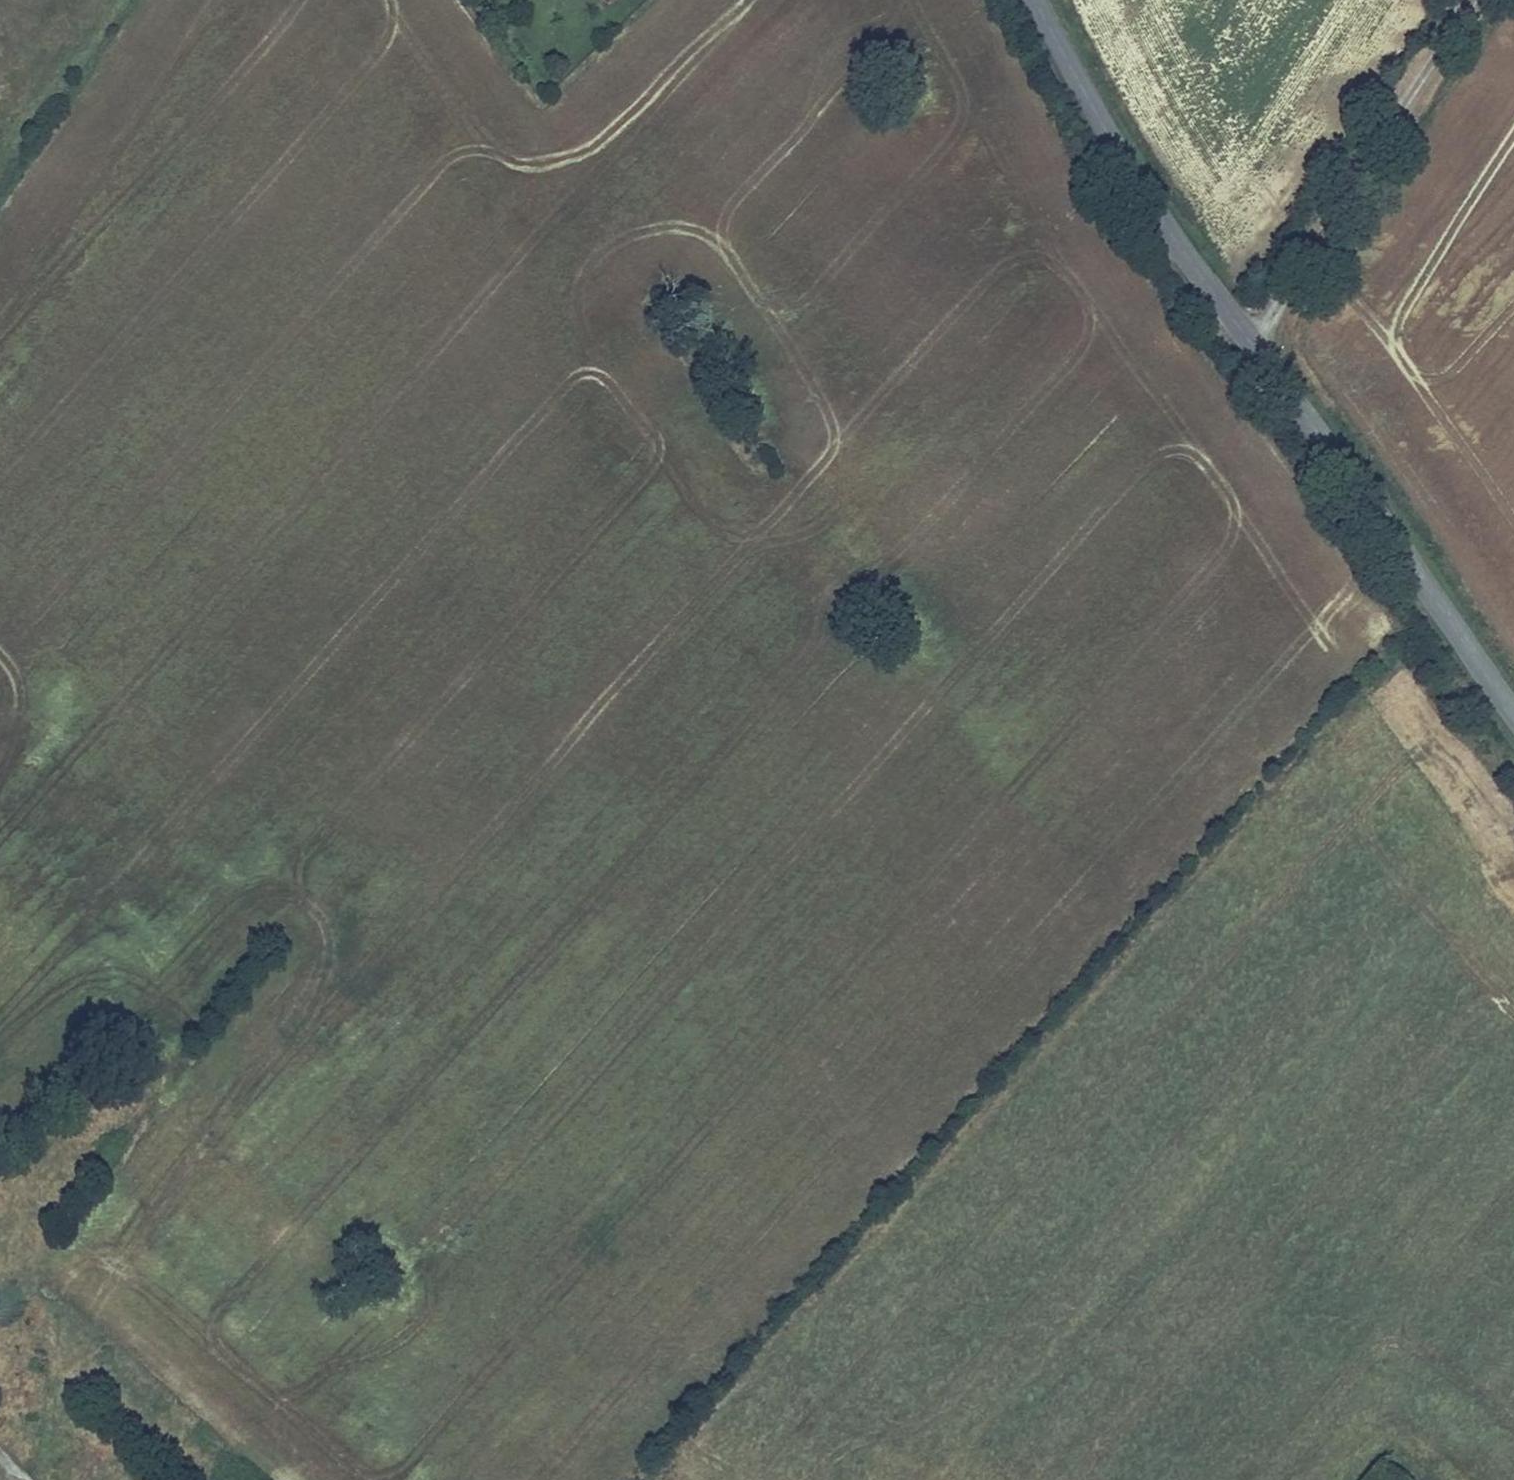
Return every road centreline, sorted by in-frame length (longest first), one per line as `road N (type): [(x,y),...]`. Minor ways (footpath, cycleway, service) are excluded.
road 1 (tertiary): [(1513,704),(1132,173),(1035,0)]
road 2 (track): [(1471,0),(1254,341)]

